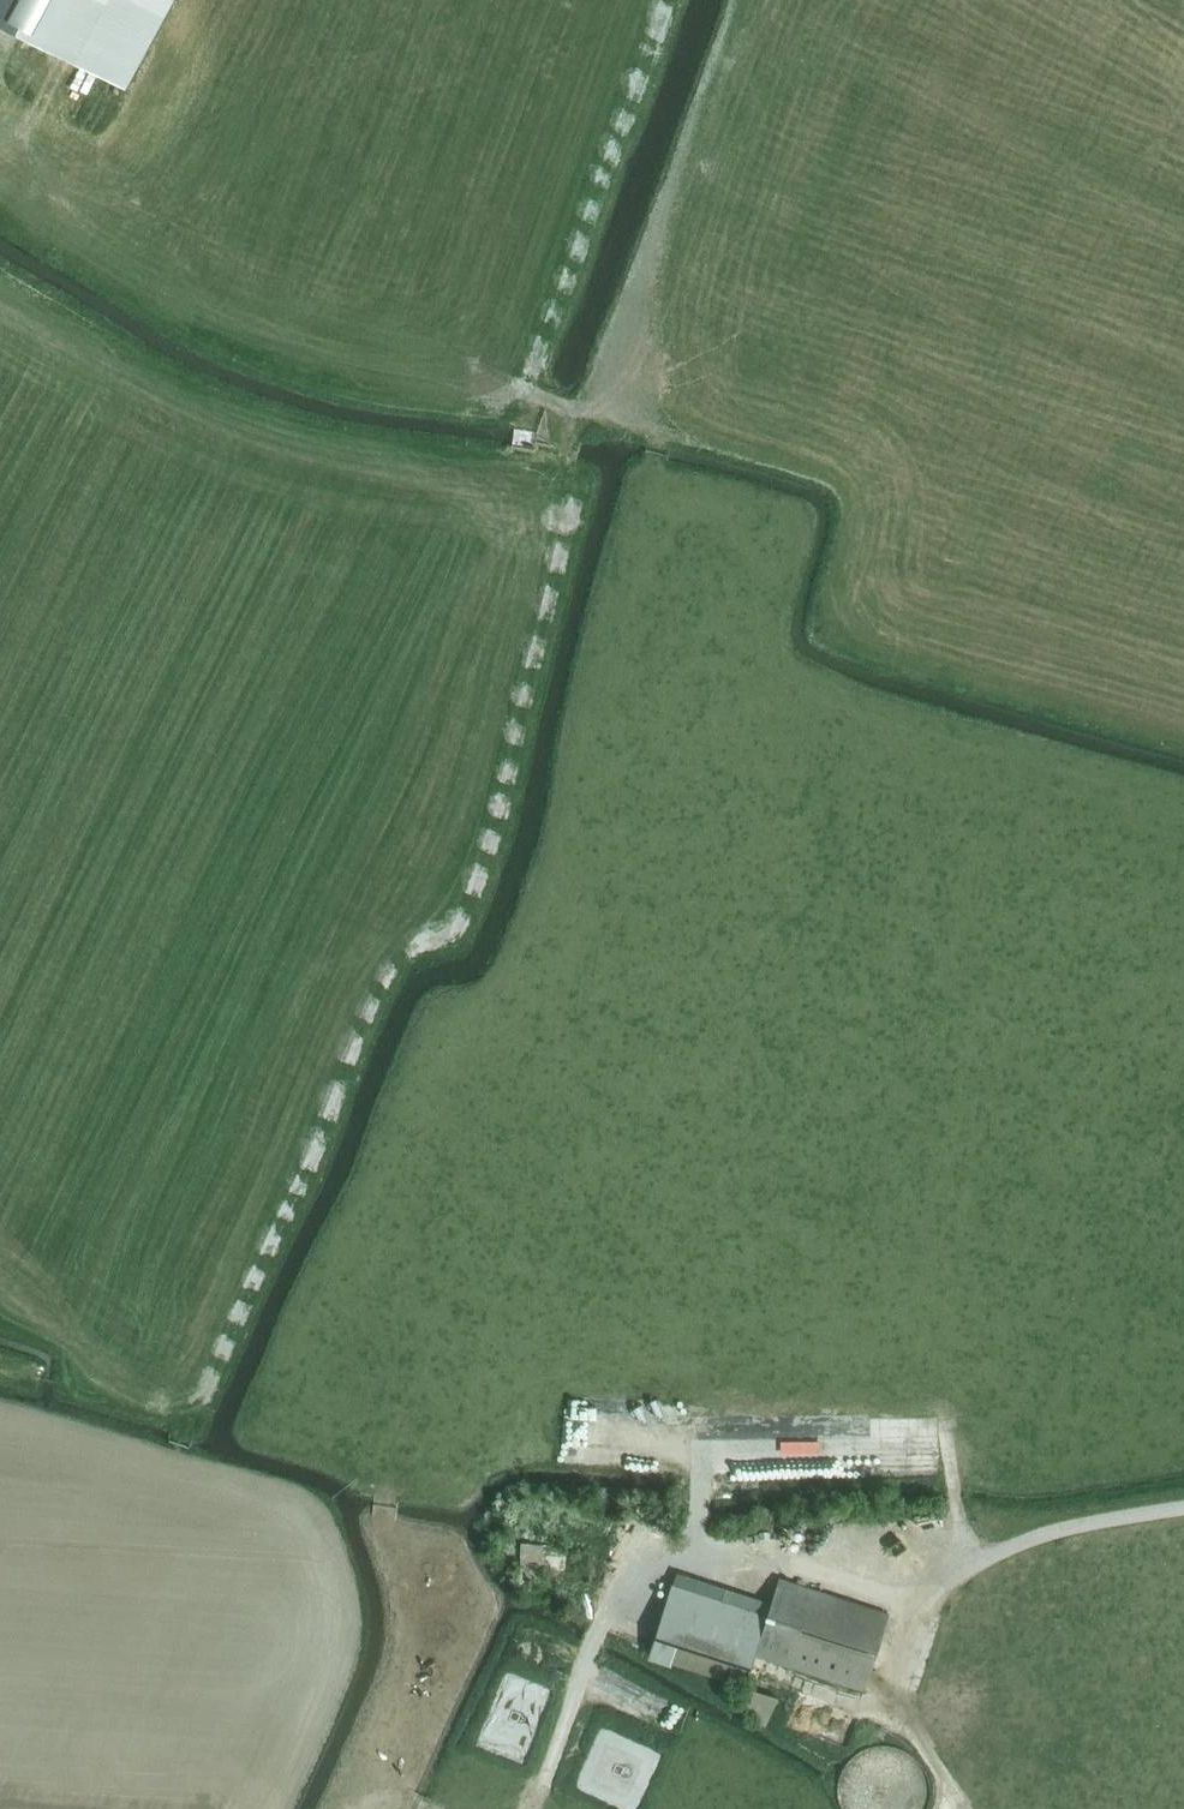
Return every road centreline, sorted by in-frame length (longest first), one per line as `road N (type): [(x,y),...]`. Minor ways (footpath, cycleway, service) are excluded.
road 1 (track): [(544,1789),(598,1632),(646,1541),(786,1564)]
road 2 (unclassified): [(1183,1508),(1039,1537),(931,1596)]
road 3 (track): [(962,1808),(879,1685),(903,1602)]
road 4 (track): [(966,1572),(946,1429)]

